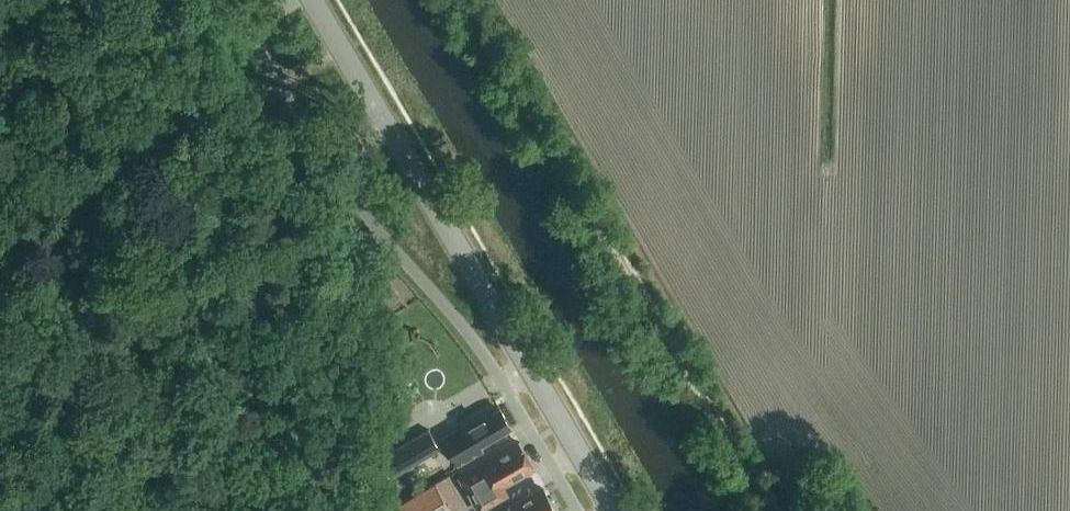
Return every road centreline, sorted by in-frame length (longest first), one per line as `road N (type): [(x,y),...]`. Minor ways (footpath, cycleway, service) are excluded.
road 1 (track): [(468,0),(776,510)]
road 2 (tertiary): [(614,510),(312,0)]

